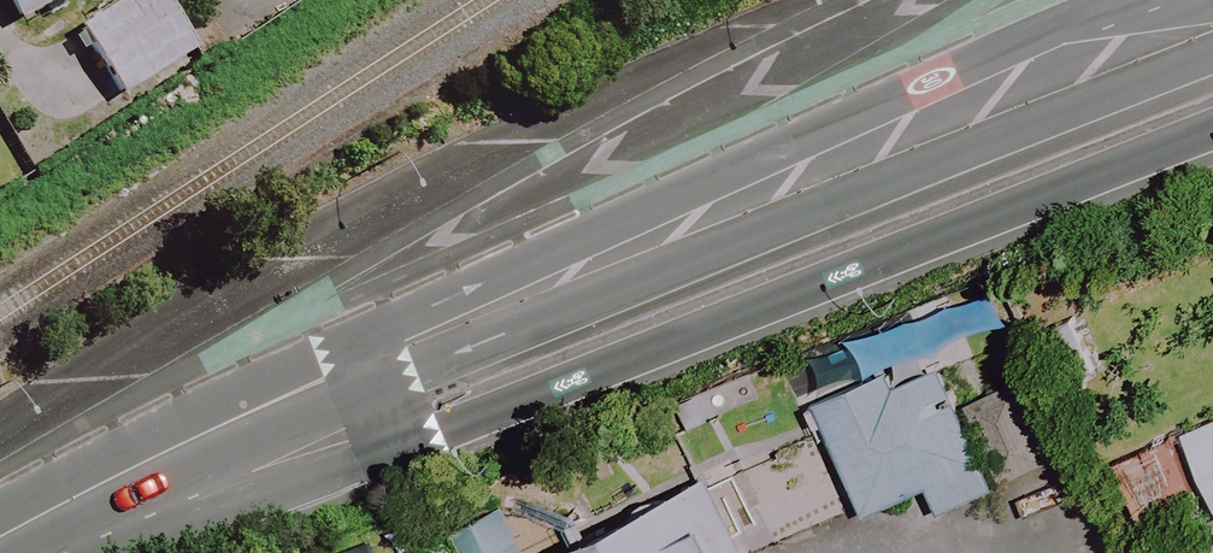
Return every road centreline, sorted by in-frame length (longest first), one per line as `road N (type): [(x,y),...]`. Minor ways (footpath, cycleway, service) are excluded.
road 1 (secondary): [(1212,128),(111,552)]
road 2 (secondary): [(976,104),(365,363),(166,452),(0,539)]
road 3 (secondary): [(1212,25),(1124,43),(976,104)]
road 4 (secondary): [(976,104),(1091,0)]

